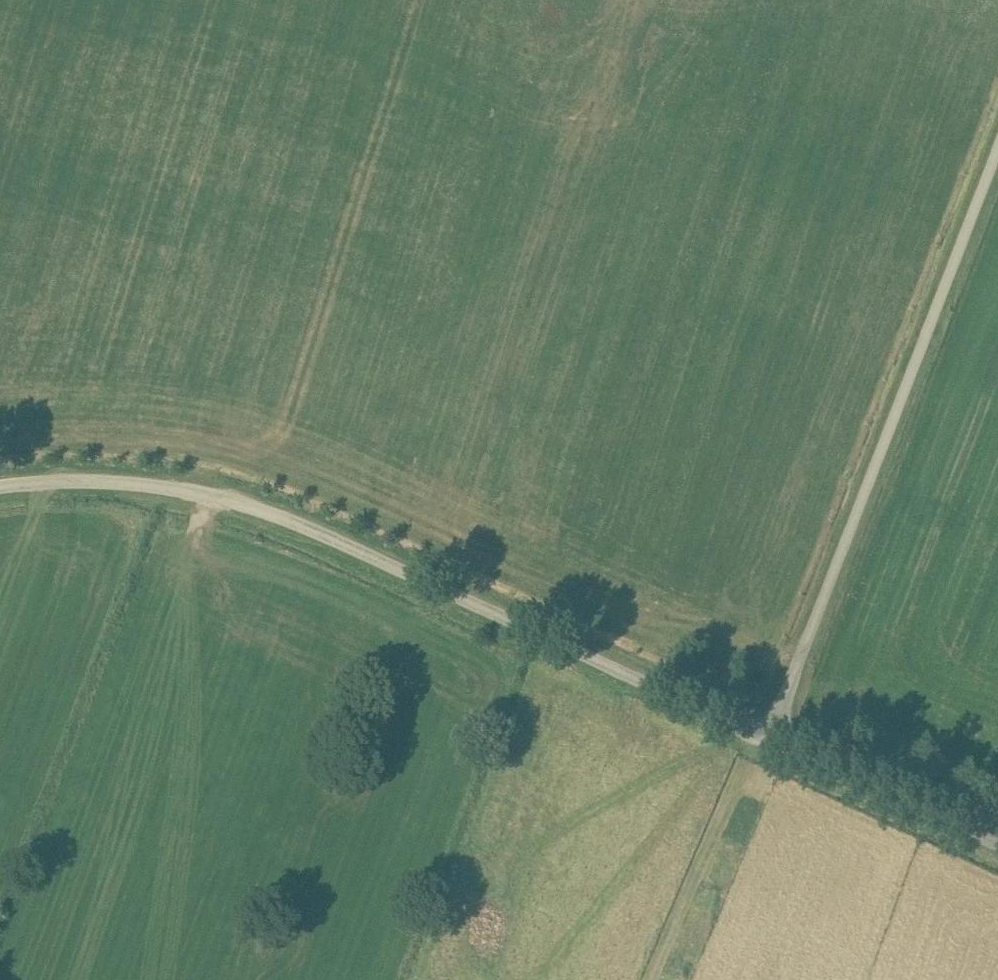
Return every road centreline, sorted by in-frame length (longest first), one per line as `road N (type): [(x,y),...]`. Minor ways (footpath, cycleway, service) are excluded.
road 1 (unclassified): [(997,850),(292,522),(119,484),(0,490)]
road 2 (track): [(656,979),(783,709),(997,158)]

